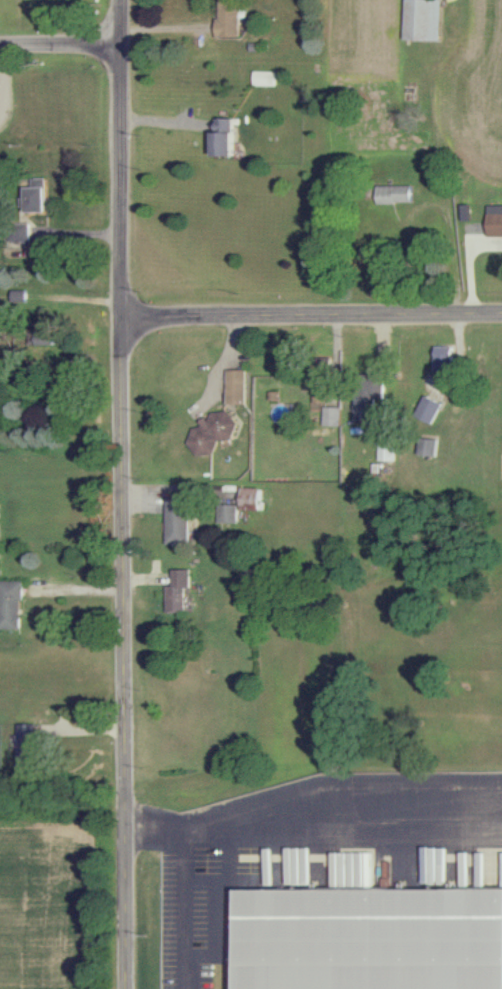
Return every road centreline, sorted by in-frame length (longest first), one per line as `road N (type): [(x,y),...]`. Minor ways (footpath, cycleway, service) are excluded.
road 1 (tertiary): [(125,988),(121,314)]
road 2 (tertiary): [(121,314),(501,312)]
road 3 (tertiary): [(121,314),(120,0)]
road 4 (residential): [(120,47),(0,48)]

